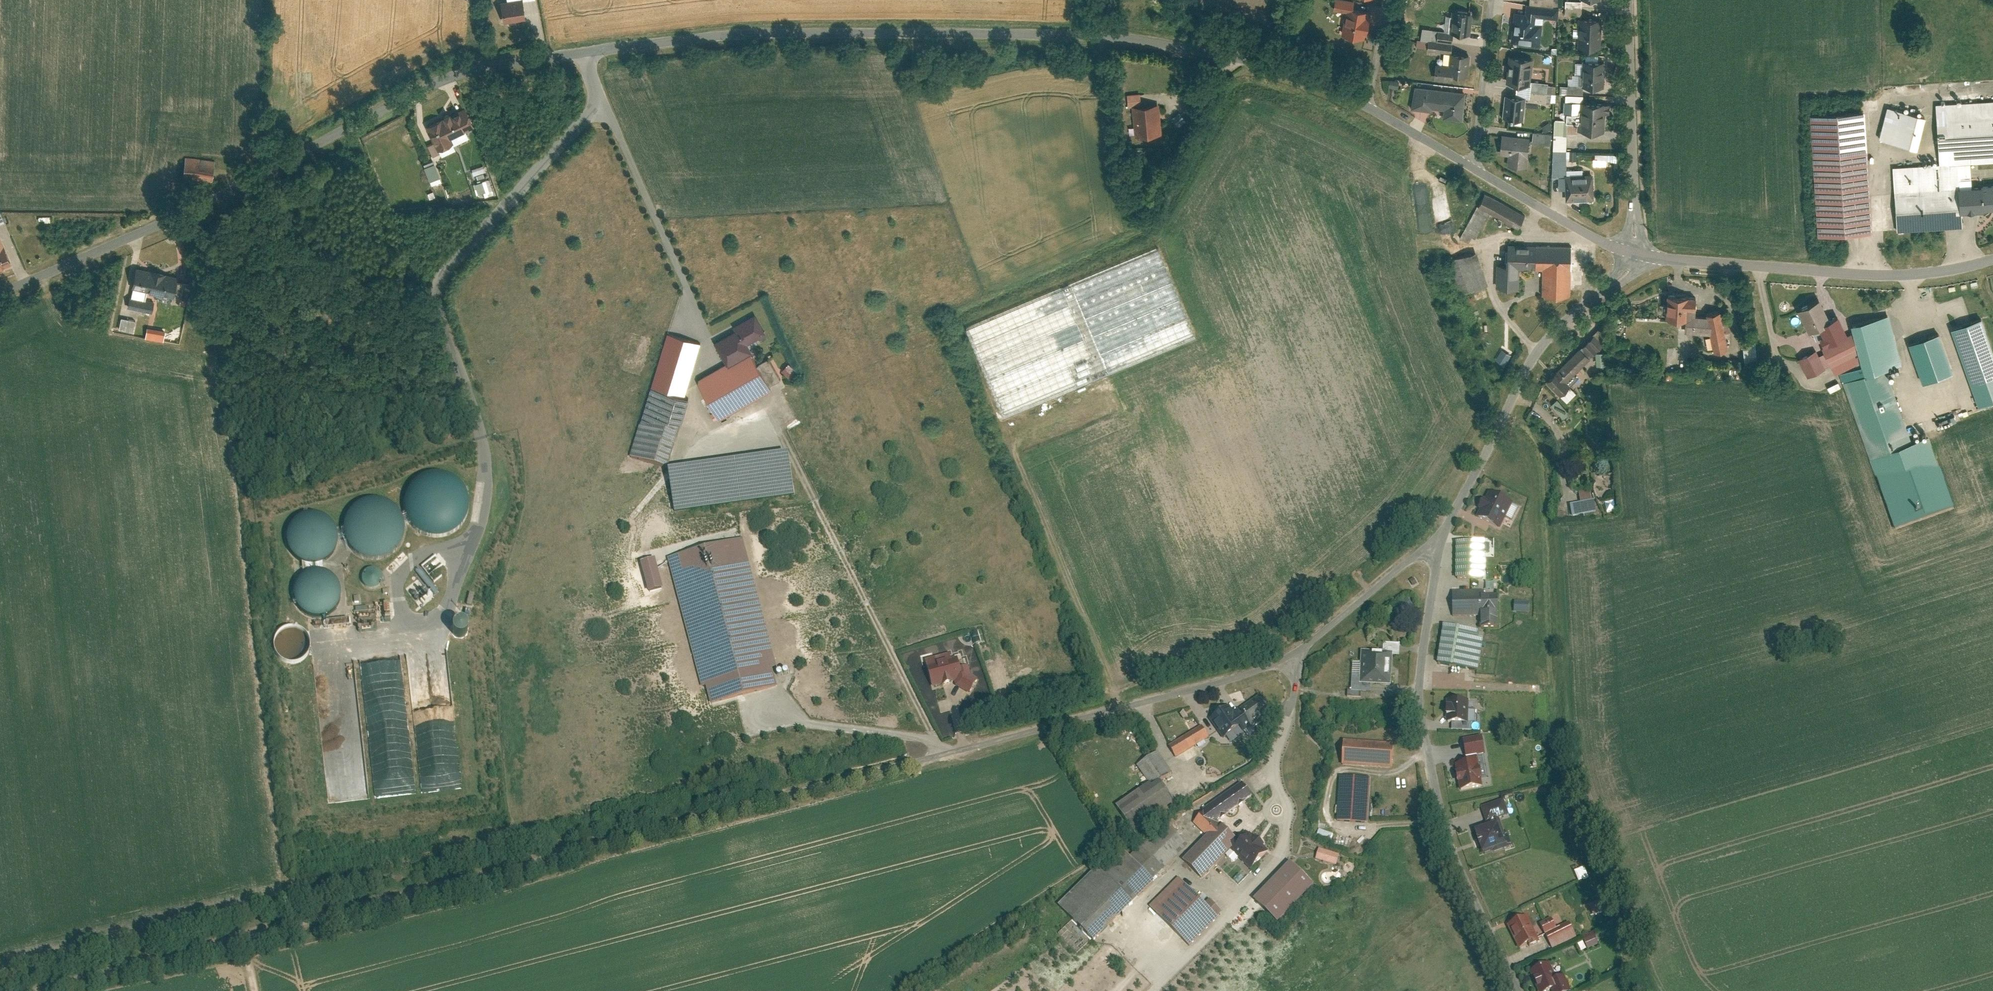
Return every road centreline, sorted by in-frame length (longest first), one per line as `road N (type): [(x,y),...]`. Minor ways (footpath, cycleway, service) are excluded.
road 1 (unclassified): [(1442,547),(1413,556),(1289,654),(942,756),(44,990)]
road 2 (tertiary): [(582,53),(743,36),(1142,39),(1257,64),(1368,109)]
road 3 (tertiary): [(0,295),(460,75),(582,53)]
road 4 (residential): [(1442,547),(1421,680),(1427,771),(1464,895),(1512,990)]
road 5 (tertiary): [(1992,257),(1886,275),(1690,266),(1636,255)]
road 6 (residential): [(1636,255),(1631,269),(1549,339),(1442,547)]
road 7 (unclassified): [(700,330),(582,53)]
road 8 (track): [(815,502),(942,756)]
road 9 (residential): [(1632,0),(1636,255)]
road 10 (tertiary): [(1475,169),(1636,255)]
road 11 (residential): [(1486,0),(1475,169)]
road 12 (tertiary): [(1368,109),(1475,169)]

